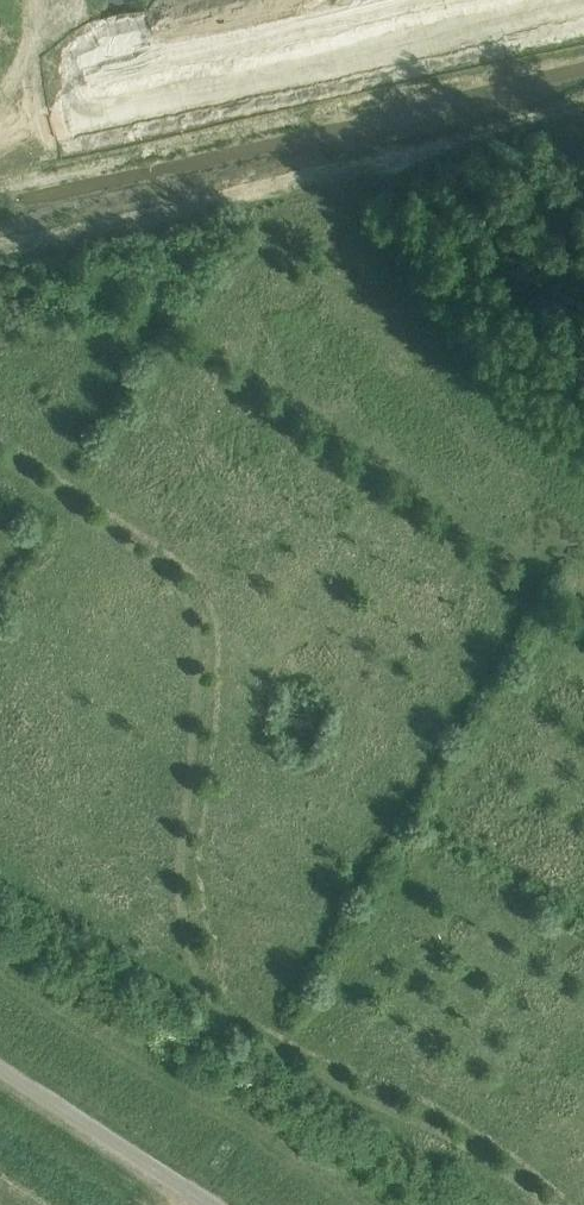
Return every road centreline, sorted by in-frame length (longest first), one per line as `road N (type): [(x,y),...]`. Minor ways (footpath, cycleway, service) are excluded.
road 1 (track): [(568,1204),(443,1106),(238,1018),(187,853),(205,612),(170,566),(71,483),(0,447)]
road 2 (unclassified): [(451,0),(134,71)]
road 3 (unclassified): [(210,1204),(0,1069)]
road 4 (unclassified): [(0,99),(134,71)]

